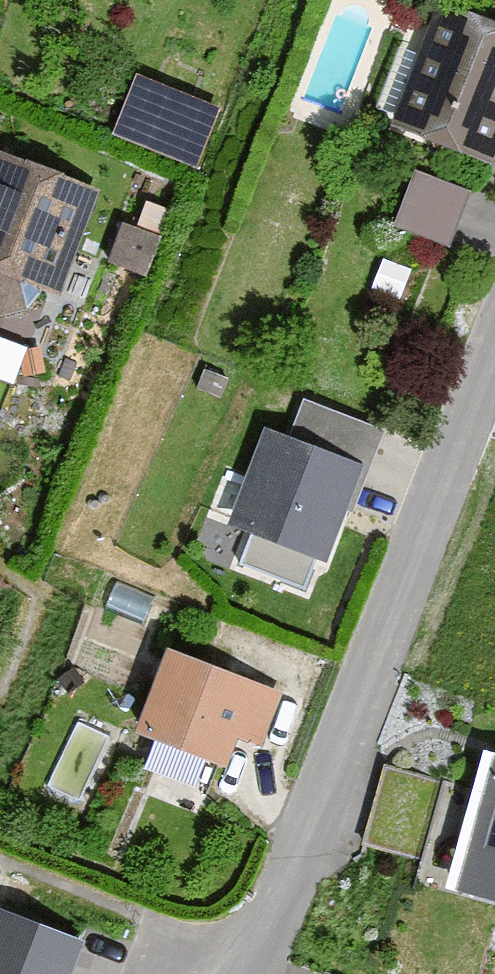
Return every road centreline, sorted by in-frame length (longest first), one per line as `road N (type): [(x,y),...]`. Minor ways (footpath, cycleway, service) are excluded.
road 1 (residential): [(494,347),(274,921),(232,973)]

